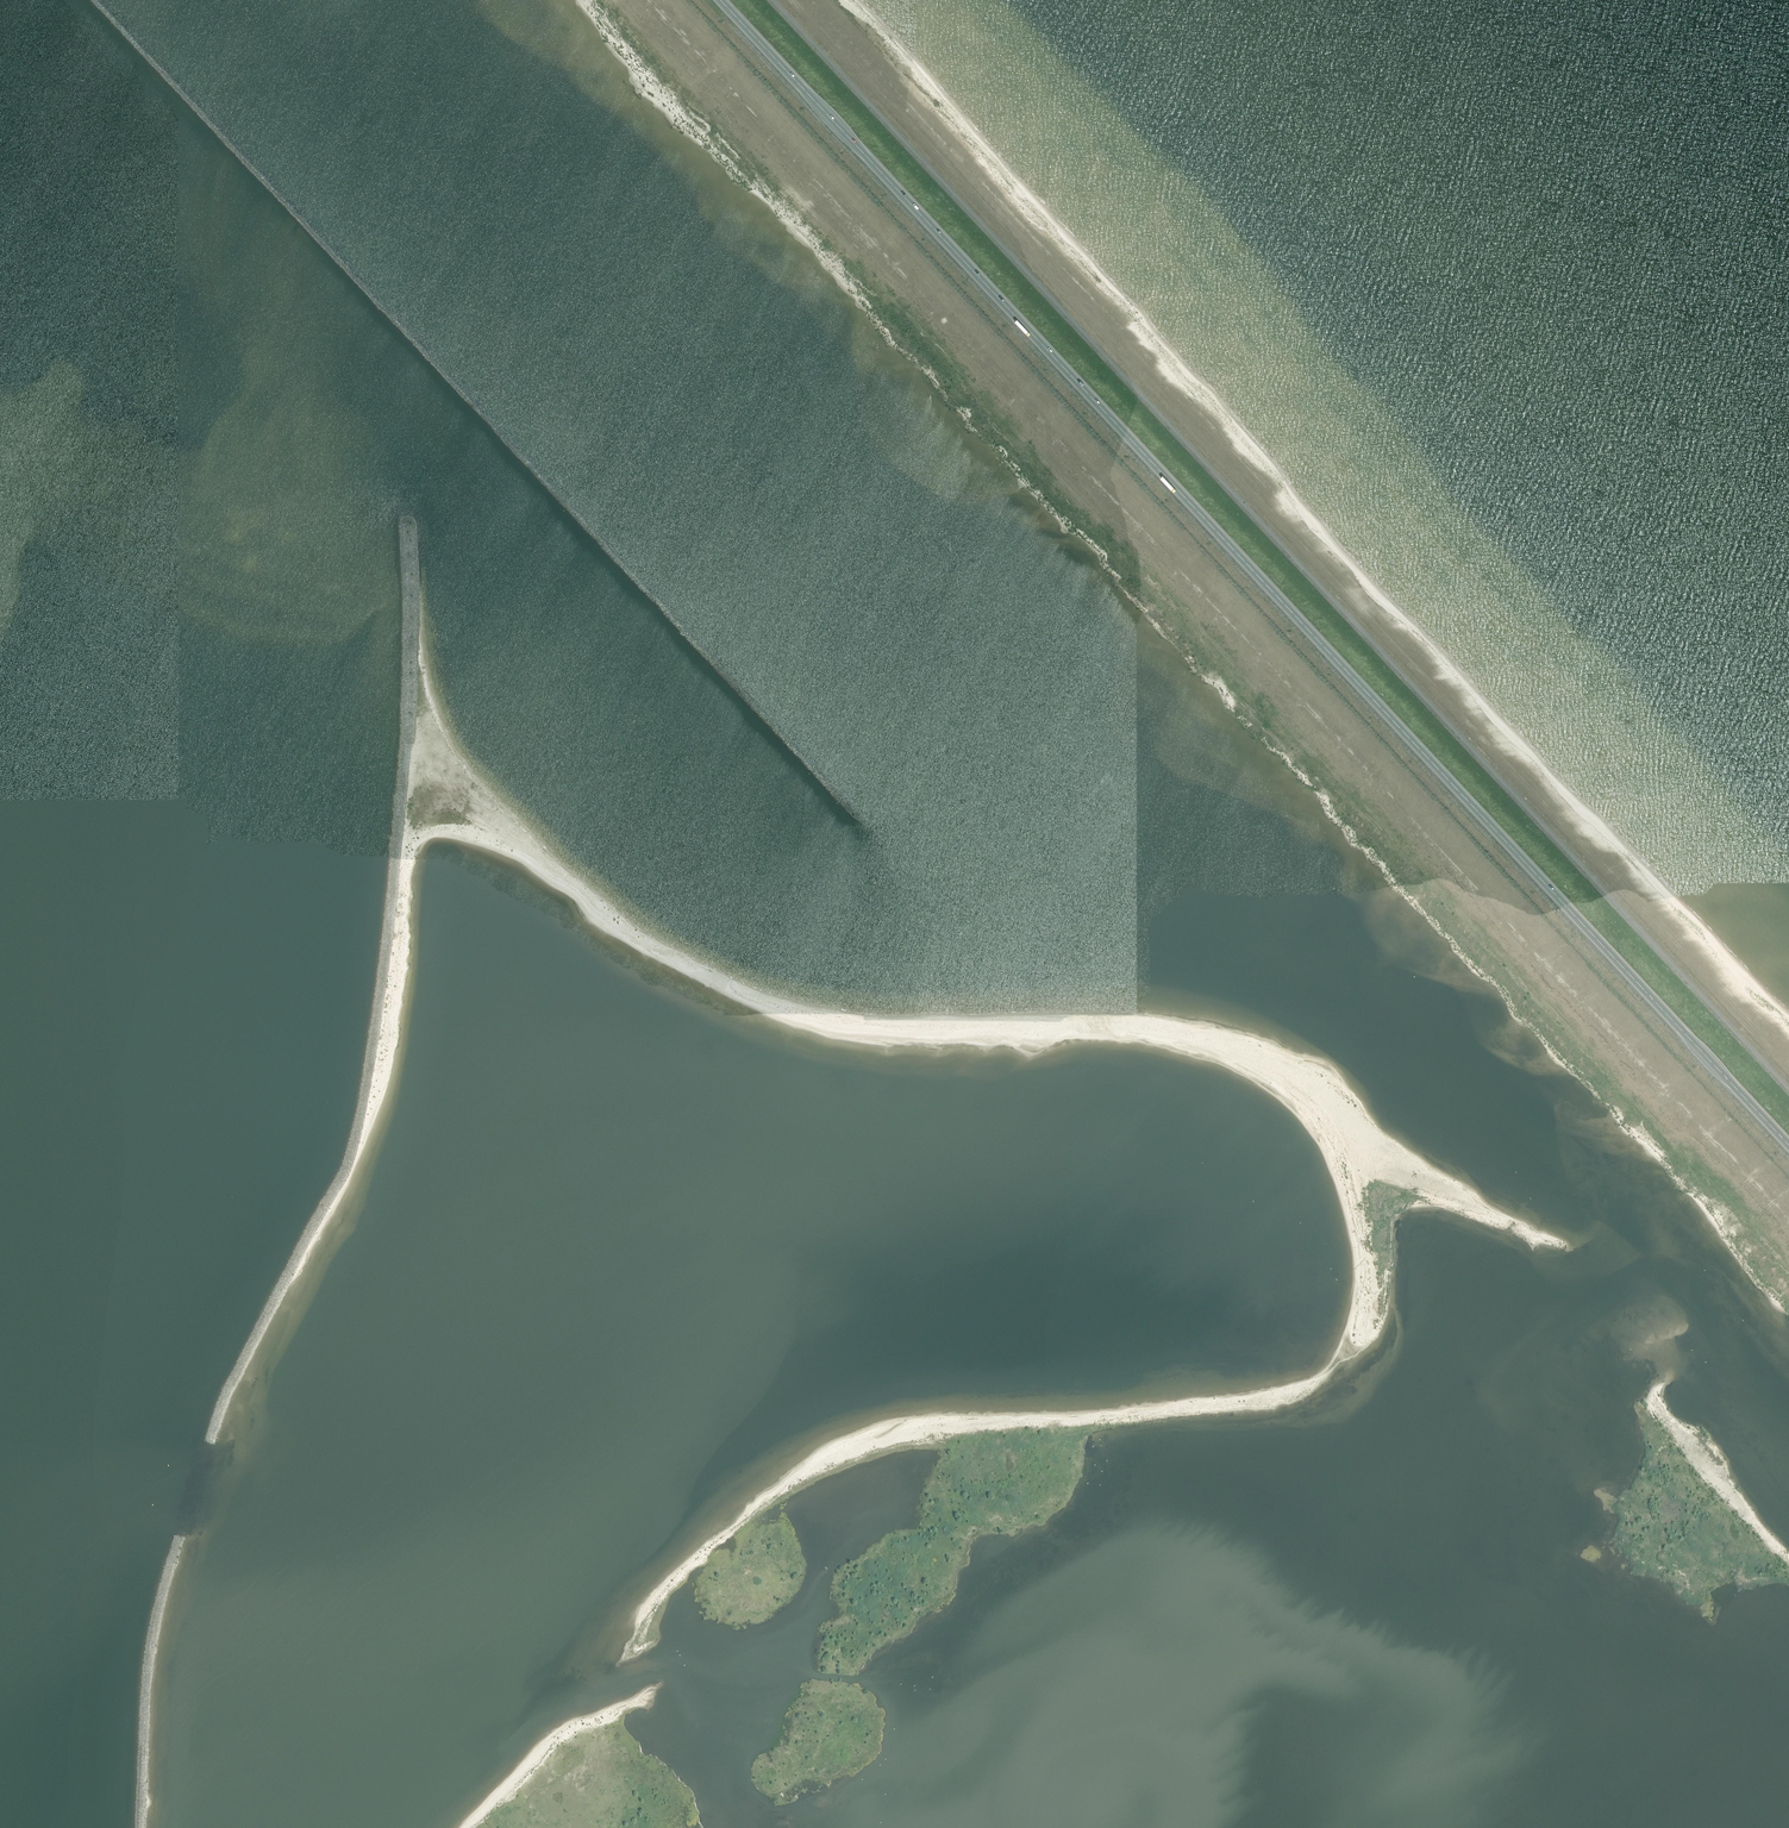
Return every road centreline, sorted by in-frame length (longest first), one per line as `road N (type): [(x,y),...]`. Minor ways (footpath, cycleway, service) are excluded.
road 1 (trunk): [(1788,1144),(720,0)]

